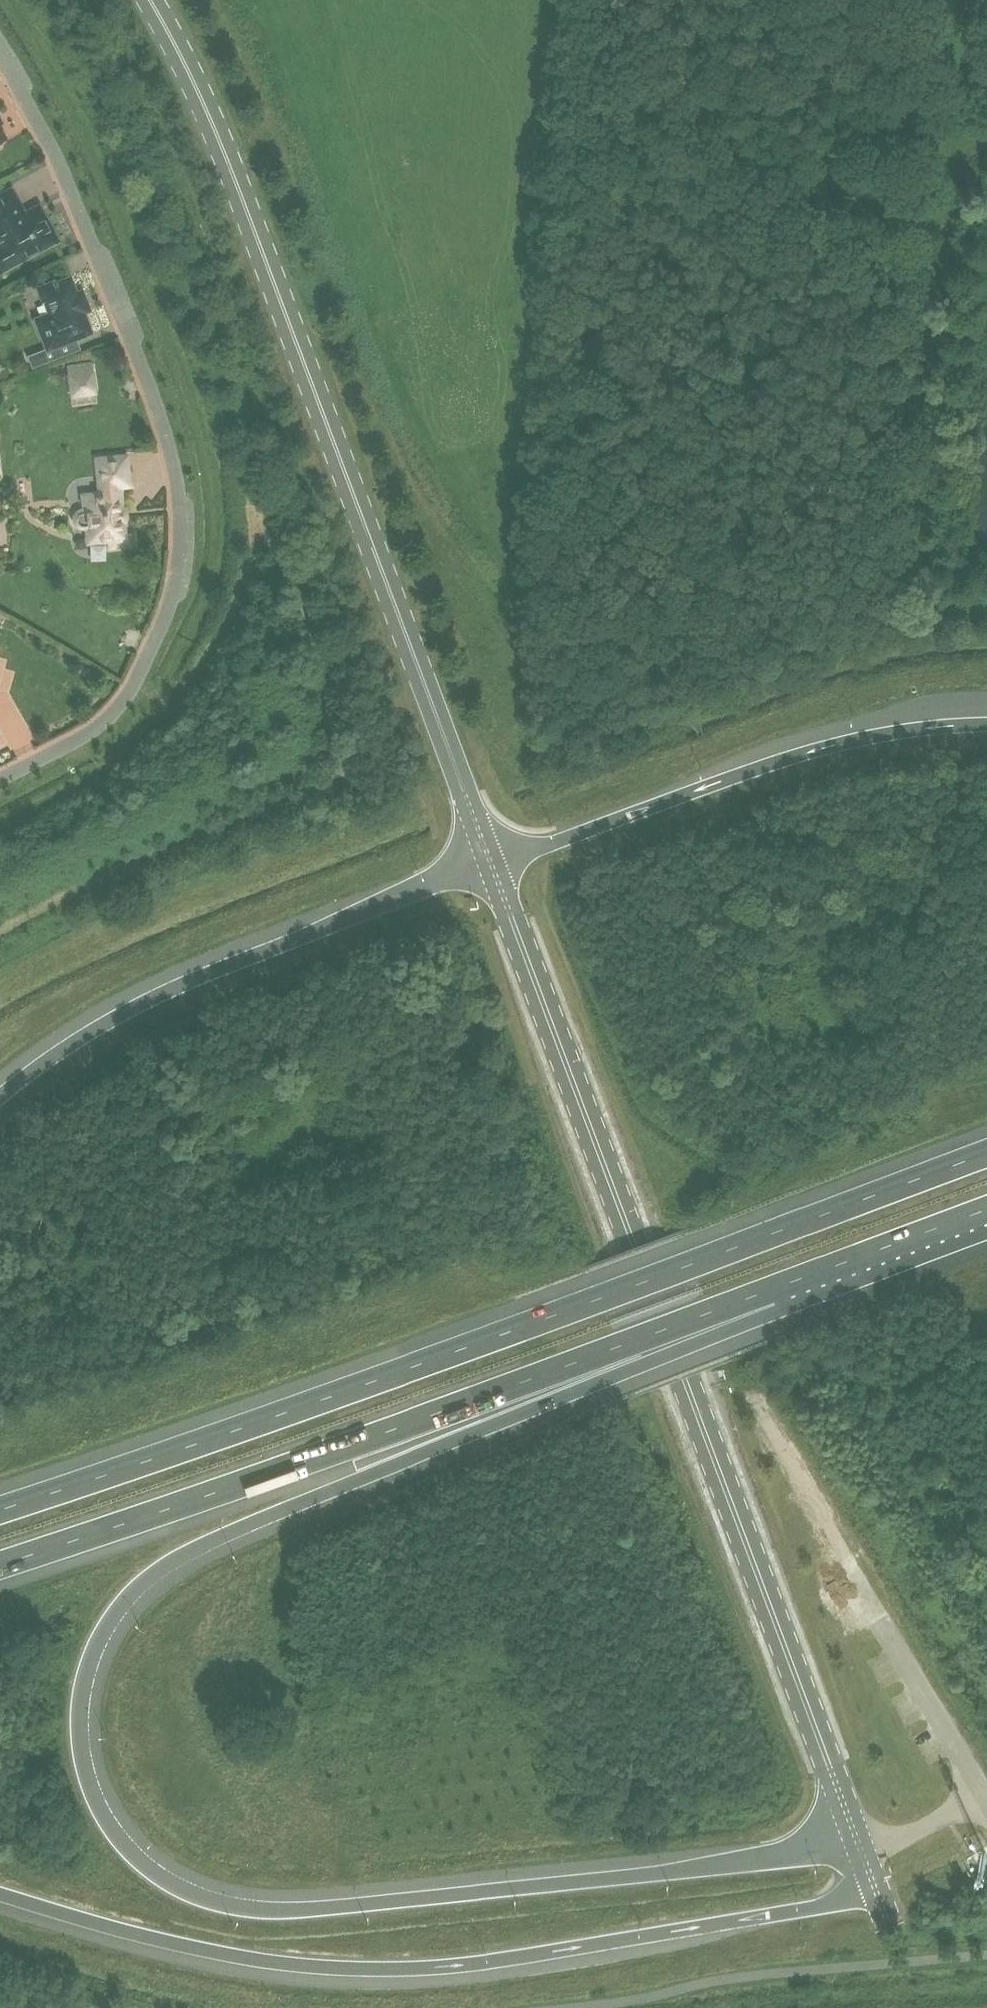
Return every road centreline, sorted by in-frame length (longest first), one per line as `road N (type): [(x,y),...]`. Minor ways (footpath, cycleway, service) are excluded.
road 1 (motorway): [(859,1844),(665,1872),(257,1910),(201,1898),(152,1872),(103,1814),(81,1749),(78,1707),(95,1648),(125,1601),(163,1567),(313,1496),(722,1335),(773,1289)]
road 2 (motorway): [(986,1156),(0,1508)]
road 3 (primary): [(859,1844),(492,864)]
road 4 (primary): [(492,864),(232,176),(146,0)]
road 5 (motorway): [(0,1895),(232,1956),(385,1969),(530,1955),(823,1906),(874,1887)]
road 6 (residential): [(0,58),(78,210),(134,346),(180,506),(172,600),(129,692),(106,720),(0,781)]
road 7 (motorway): [(0,1563),(302,1463),(773,1289)]
road 8 (motorway): [(492,864),(133,1007),(47,1056),(0,1098)]
road 9 (motorway): [(986,724),(876,735),(492,864)]
road 10 (motorway): [(773,1289),(986,1210)]

